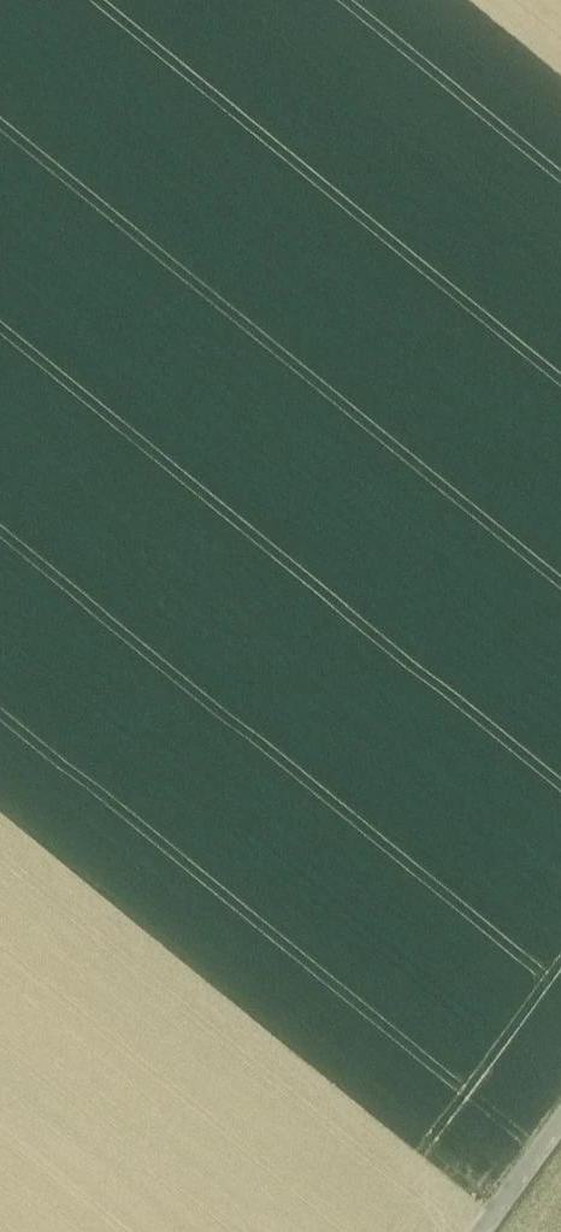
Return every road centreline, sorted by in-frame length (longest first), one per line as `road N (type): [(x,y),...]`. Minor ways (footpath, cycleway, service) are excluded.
road 1 (track): [(560,1127),(484,1231)]

